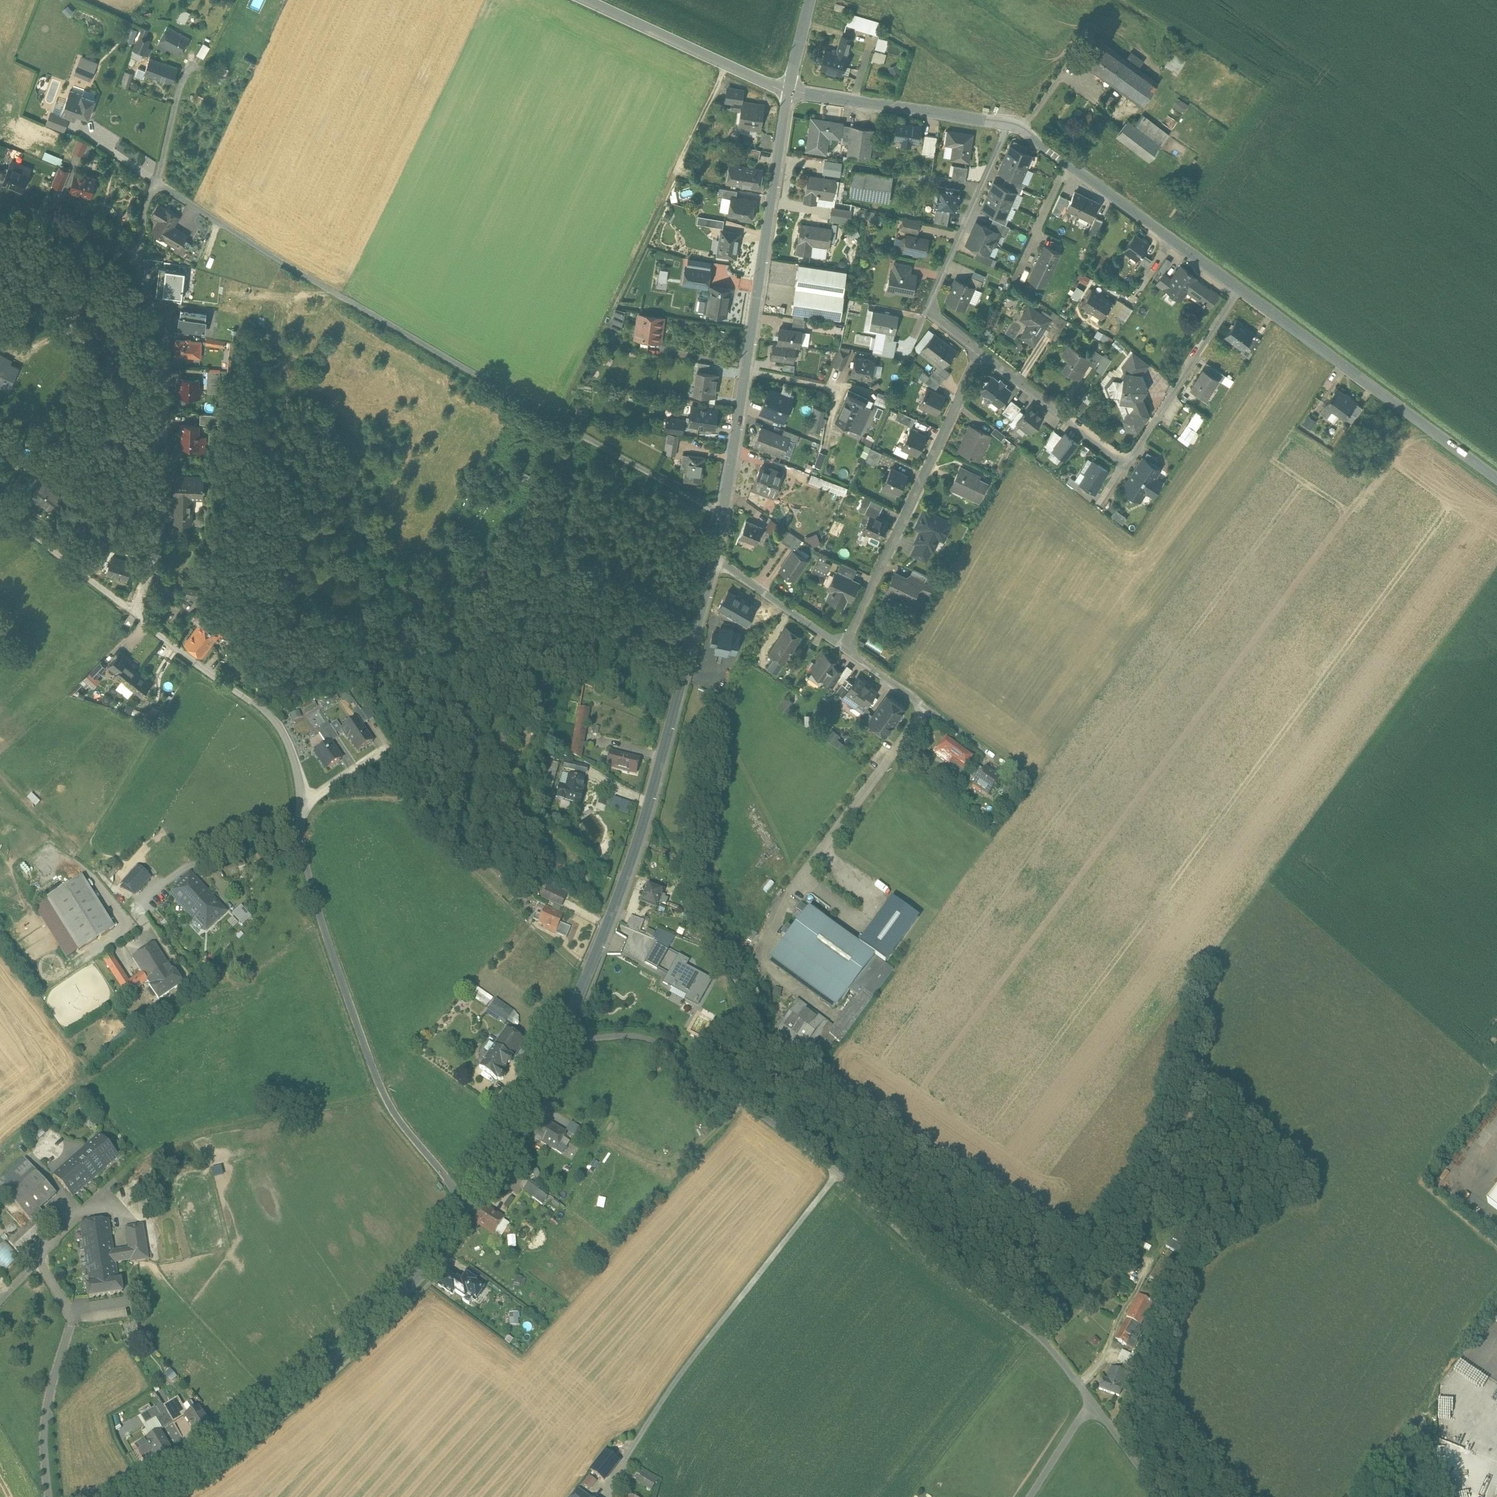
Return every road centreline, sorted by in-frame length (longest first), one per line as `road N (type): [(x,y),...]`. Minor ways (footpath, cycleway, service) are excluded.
road 1 (residential): [(563,1037),(659,1041),(838,1170),(1049,1345),(1164,1496)]
road 2 (residential): [(468,1202),(394,1117),(378,1086),(300,851),(304,805),(292,750),(271,716),(136,614)]
road 3 (residential): [(724,515),(157,183)]
road 4 (tertiary): [(563,1037),(637,841),(716,557)]
road 5 (tertiary): [(151,1496),(245,1434),(346,1347),(429,1263),(468,1202)]
road 6 (tertiary): [(724,515),(788,90)]
road 7 (track): [(557,421),(727,64)]
road 8 (residential): [(1241,290),(1125,466),(981,352)]
road 9 (residential): [(845,647),(981,352)]
road 10 (residential): [(927,706),(799,880),(879,942)]
road 11 (tertiary): [(1241,290),(1496,477)]
road 12 (tertiary): [(1009,125),(1241,290)]
road 13 (residential): [(0,302),(110,358),(160,510)]
road 14 (residential): [(981,352),(928,309),(1009,125)]
road 15 (residential): [(160,510),(163,343),(141,282),(141,256)]
road 16 (tertiary): [(788,90),(1009,125)]
road 17 (tertiary): [(587,0),(788,90)]
road 18 (tertiary): [(468,1202),(563,1037)]
road 19 (residential): [(136,614),(0,512)]
road 20 (residential): [(716,557),(845,647)]
road 21 (residential): [(141,256),(0,197)]

